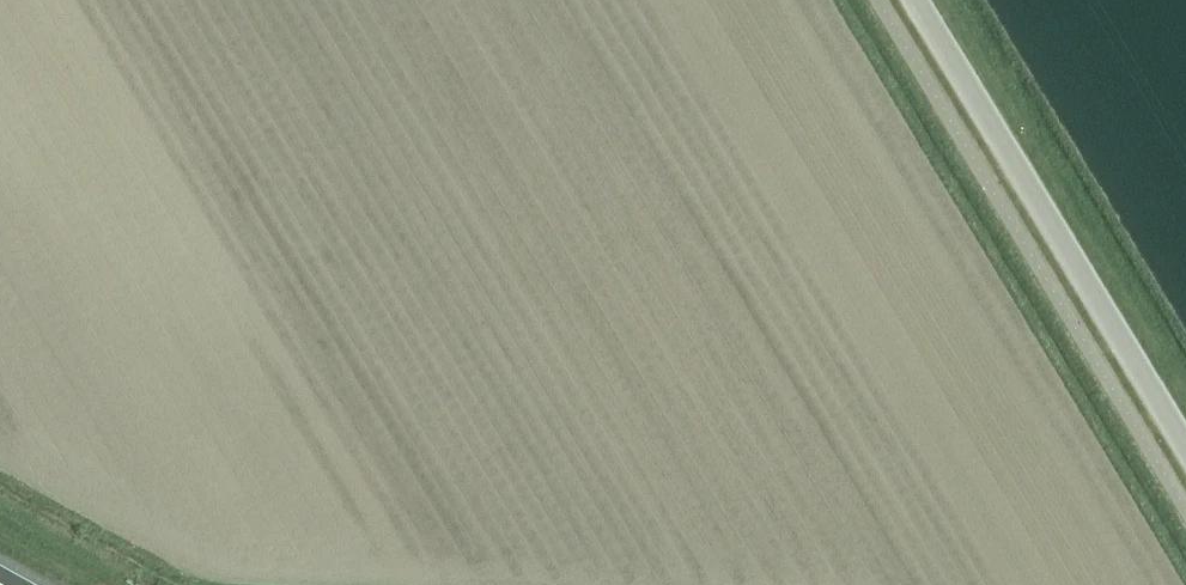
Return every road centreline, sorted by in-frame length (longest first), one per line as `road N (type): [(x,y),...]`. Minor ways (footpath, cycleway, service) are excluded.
road 1 (tertiary): [(1185,448),(916,0)]

